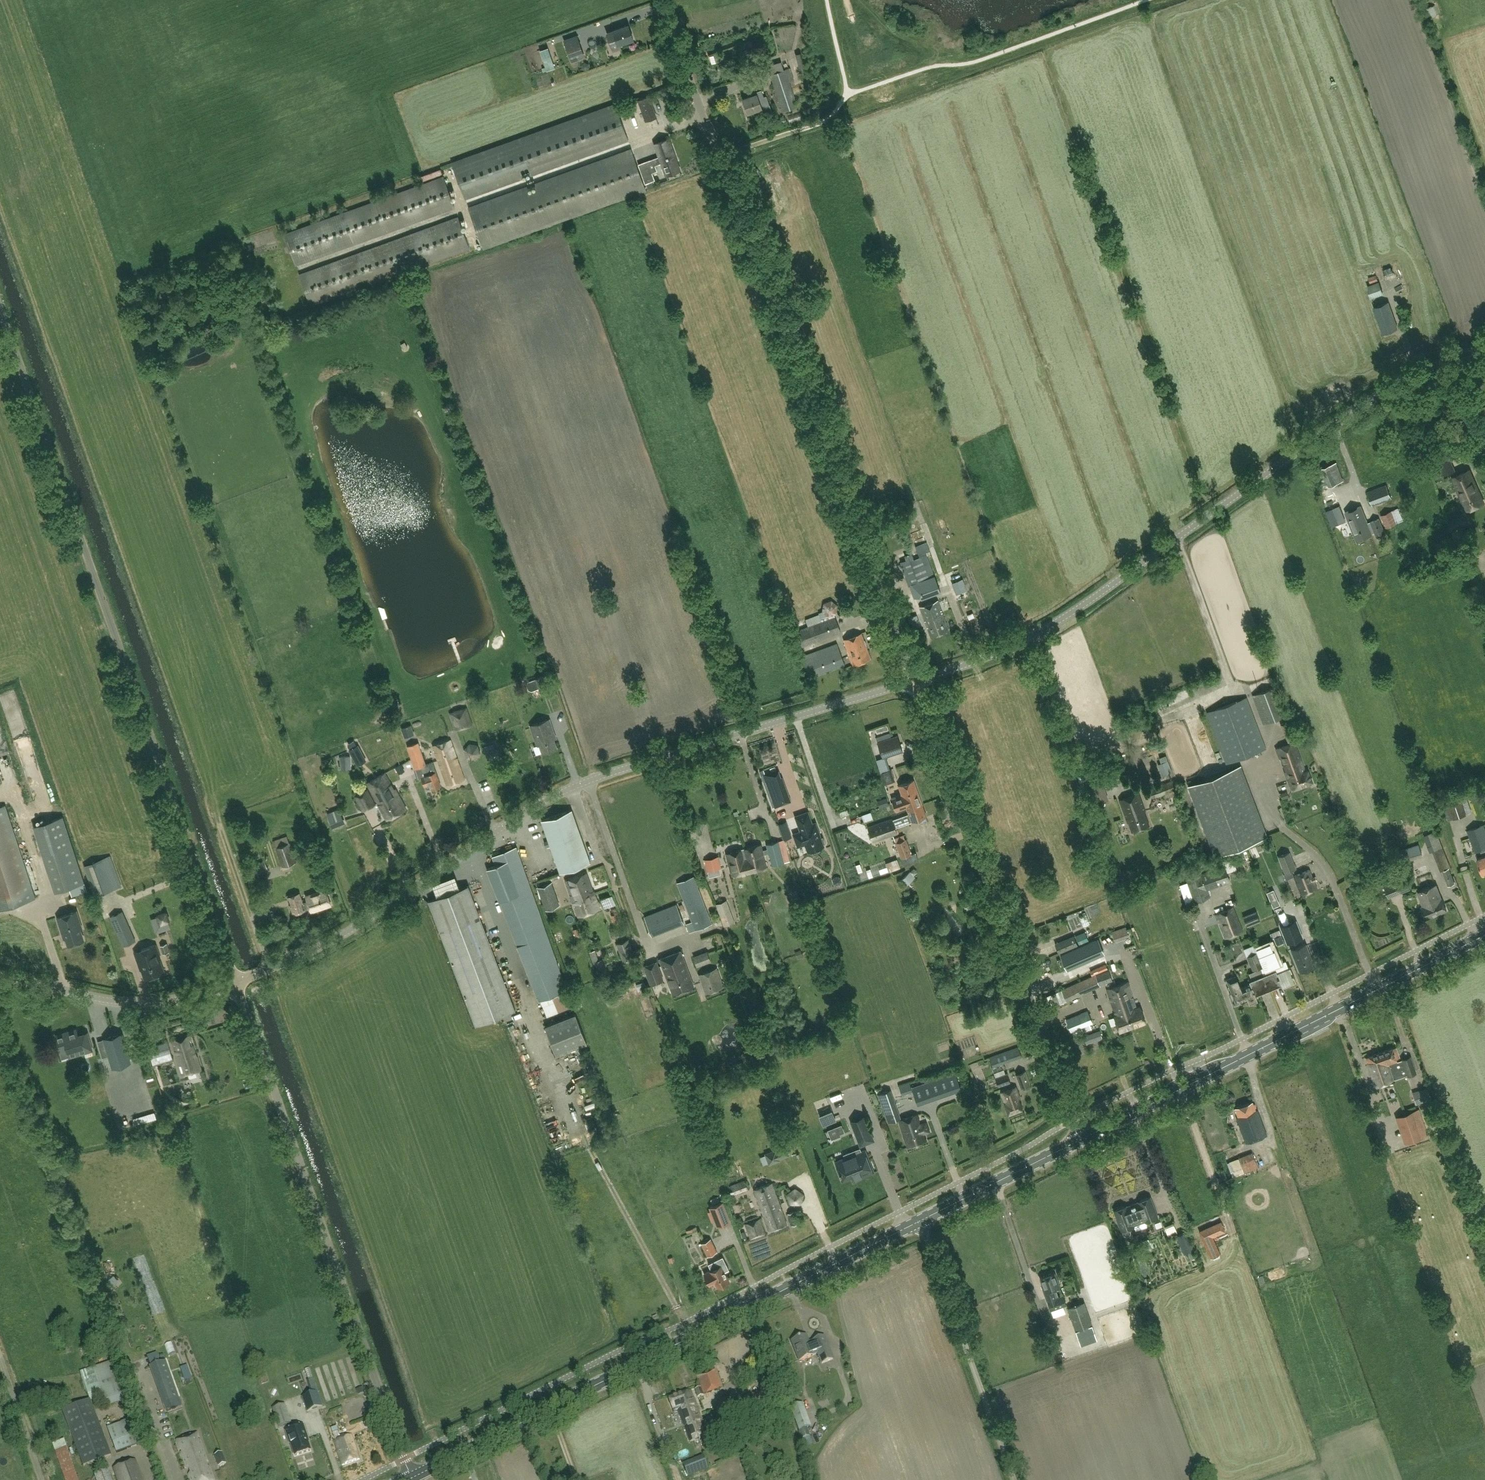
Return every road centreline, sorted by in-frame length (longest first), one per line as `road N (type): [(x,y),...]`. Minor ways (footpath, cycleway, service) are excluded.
road 1 (unclassified): [(235,982),(335,940),(577,785),(916,680)]
road 2 (unclassified): [(661,0),(916,680)]
road 3 (unclassified): [(235,982),(0,308)]
road 4 (unclassified): [(916,680),(999,652),(1064,618),(1378,397),(1484,348)]
road 5 (secondary): [(413,1478),(919,1222)]
road 6 (unclassified): [(413,1478),(235,982)]
road 7 (unclassified): [(1085,1138),(916,680)]
road 8 (secondary): [(1085,1138),(1484,936)]
road 9 (unclassified): [(1015,1479),(919,1222)]
road 10 (unclassified): [(235,982),(150,1003),(0,975)]
road 11 (secondary): [(919,1222),(1085,1138)]

